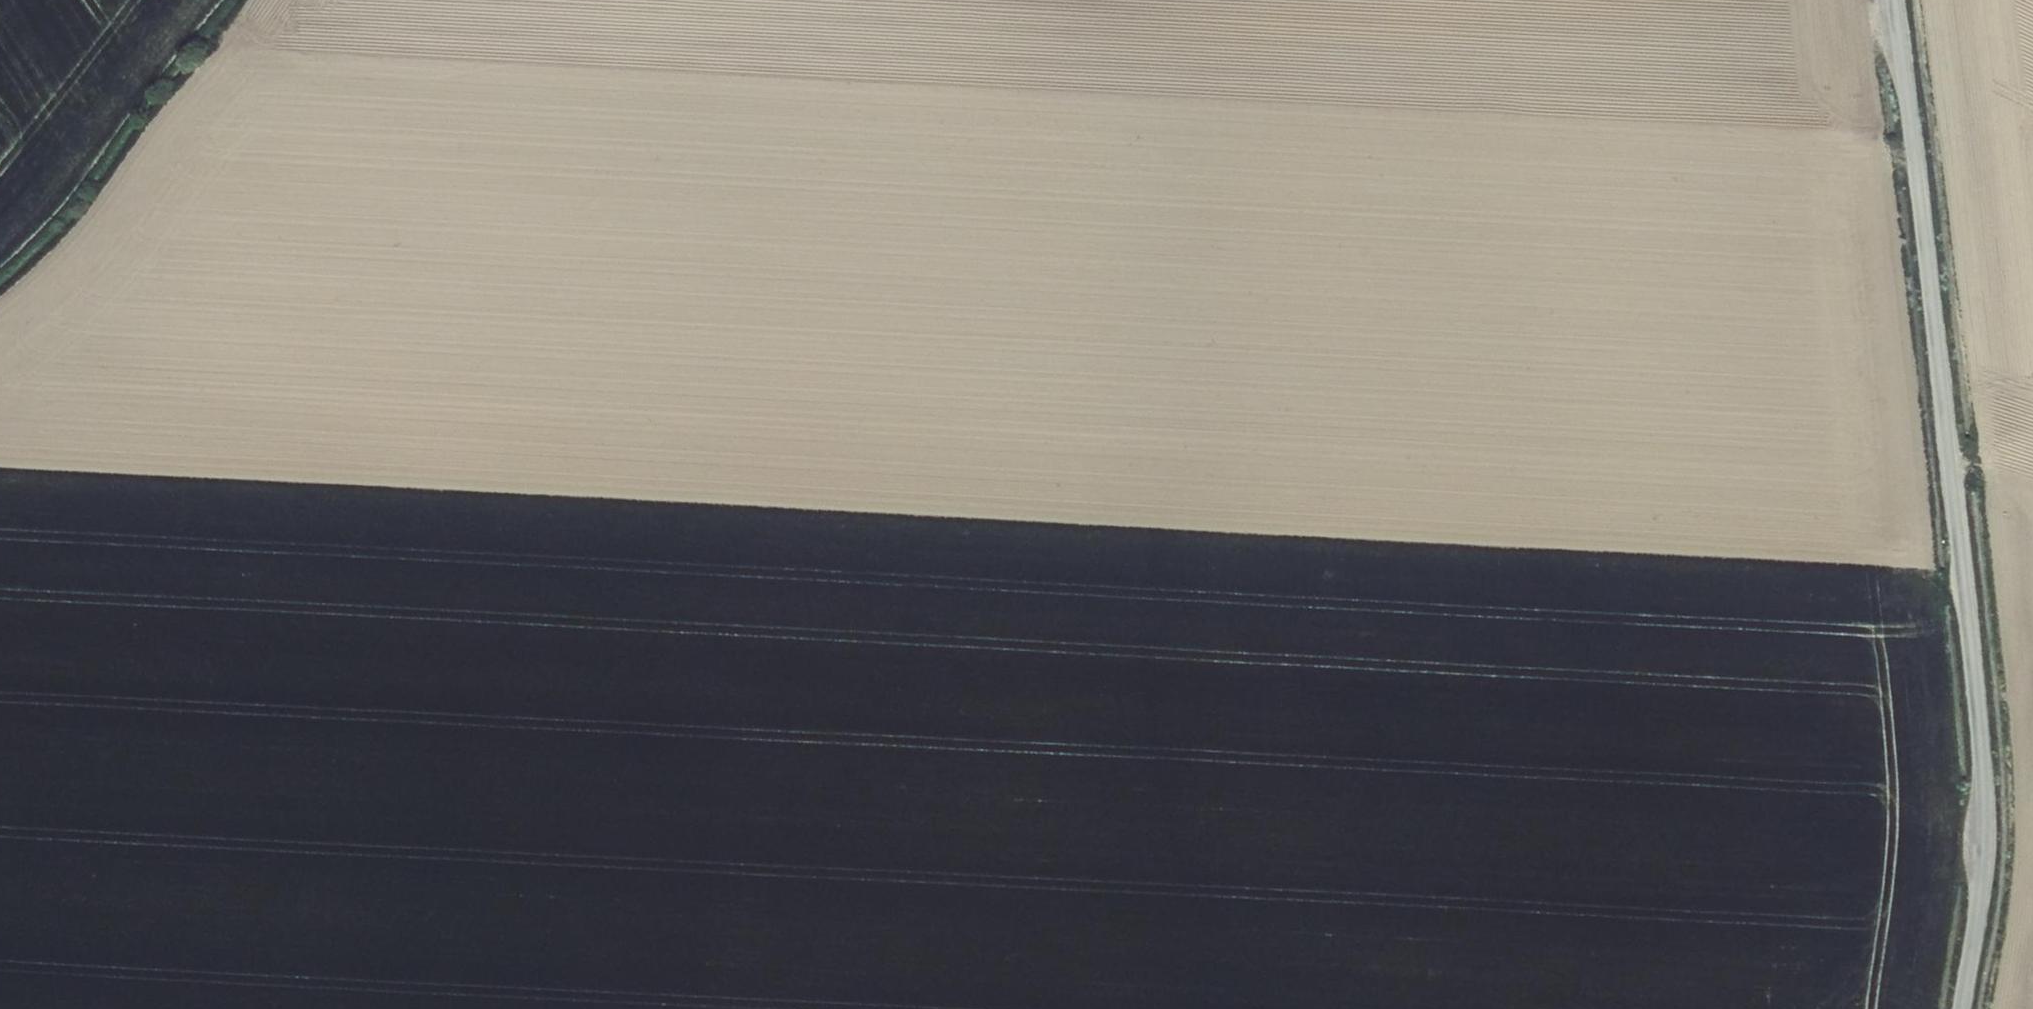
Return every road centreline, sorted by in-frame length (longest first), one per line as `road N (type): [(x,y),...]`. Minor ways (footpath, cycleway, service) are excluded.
road 1 (residential): [(1962,1008),(1981,881),(1981,756),(1895,0)]

